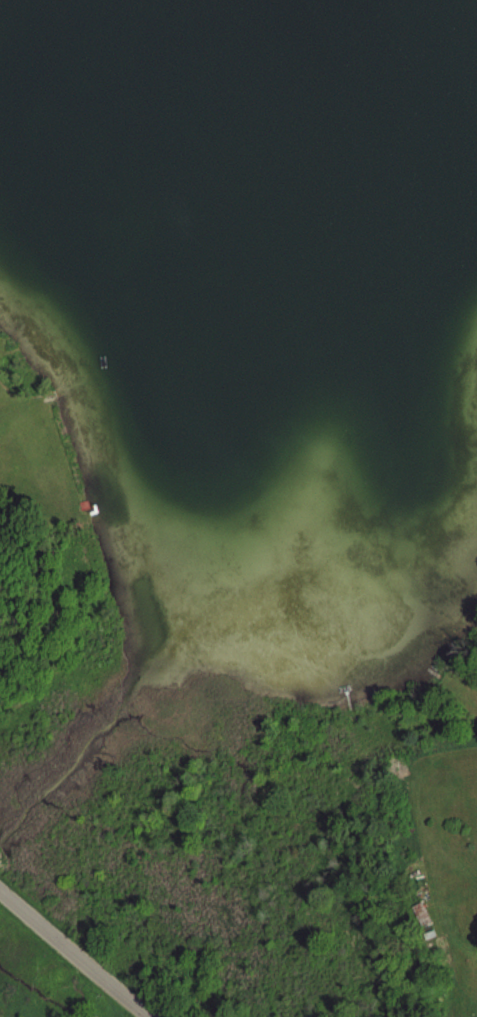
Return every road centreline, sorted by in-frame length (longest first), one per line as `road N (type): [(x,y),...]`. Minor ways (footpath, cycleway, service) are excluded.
road 1 (residential): [(148,1016),(0,890)]

